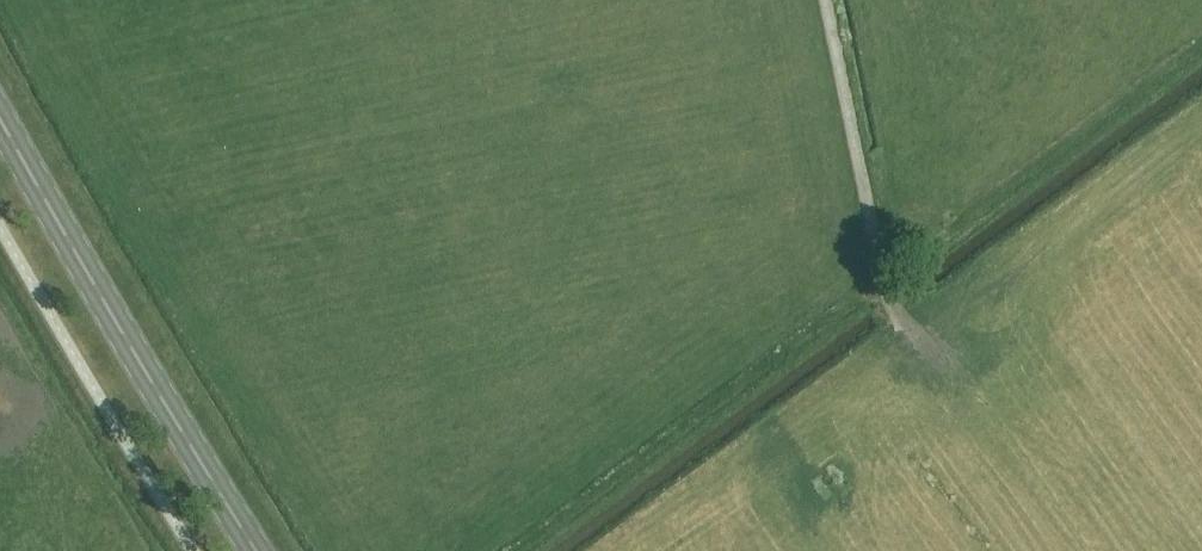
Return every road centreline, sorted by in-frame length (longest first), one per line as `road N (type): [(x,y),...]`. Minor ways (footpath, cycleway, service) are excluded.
road 1 (primary): [(259,550),(122,332),(0,110)]

